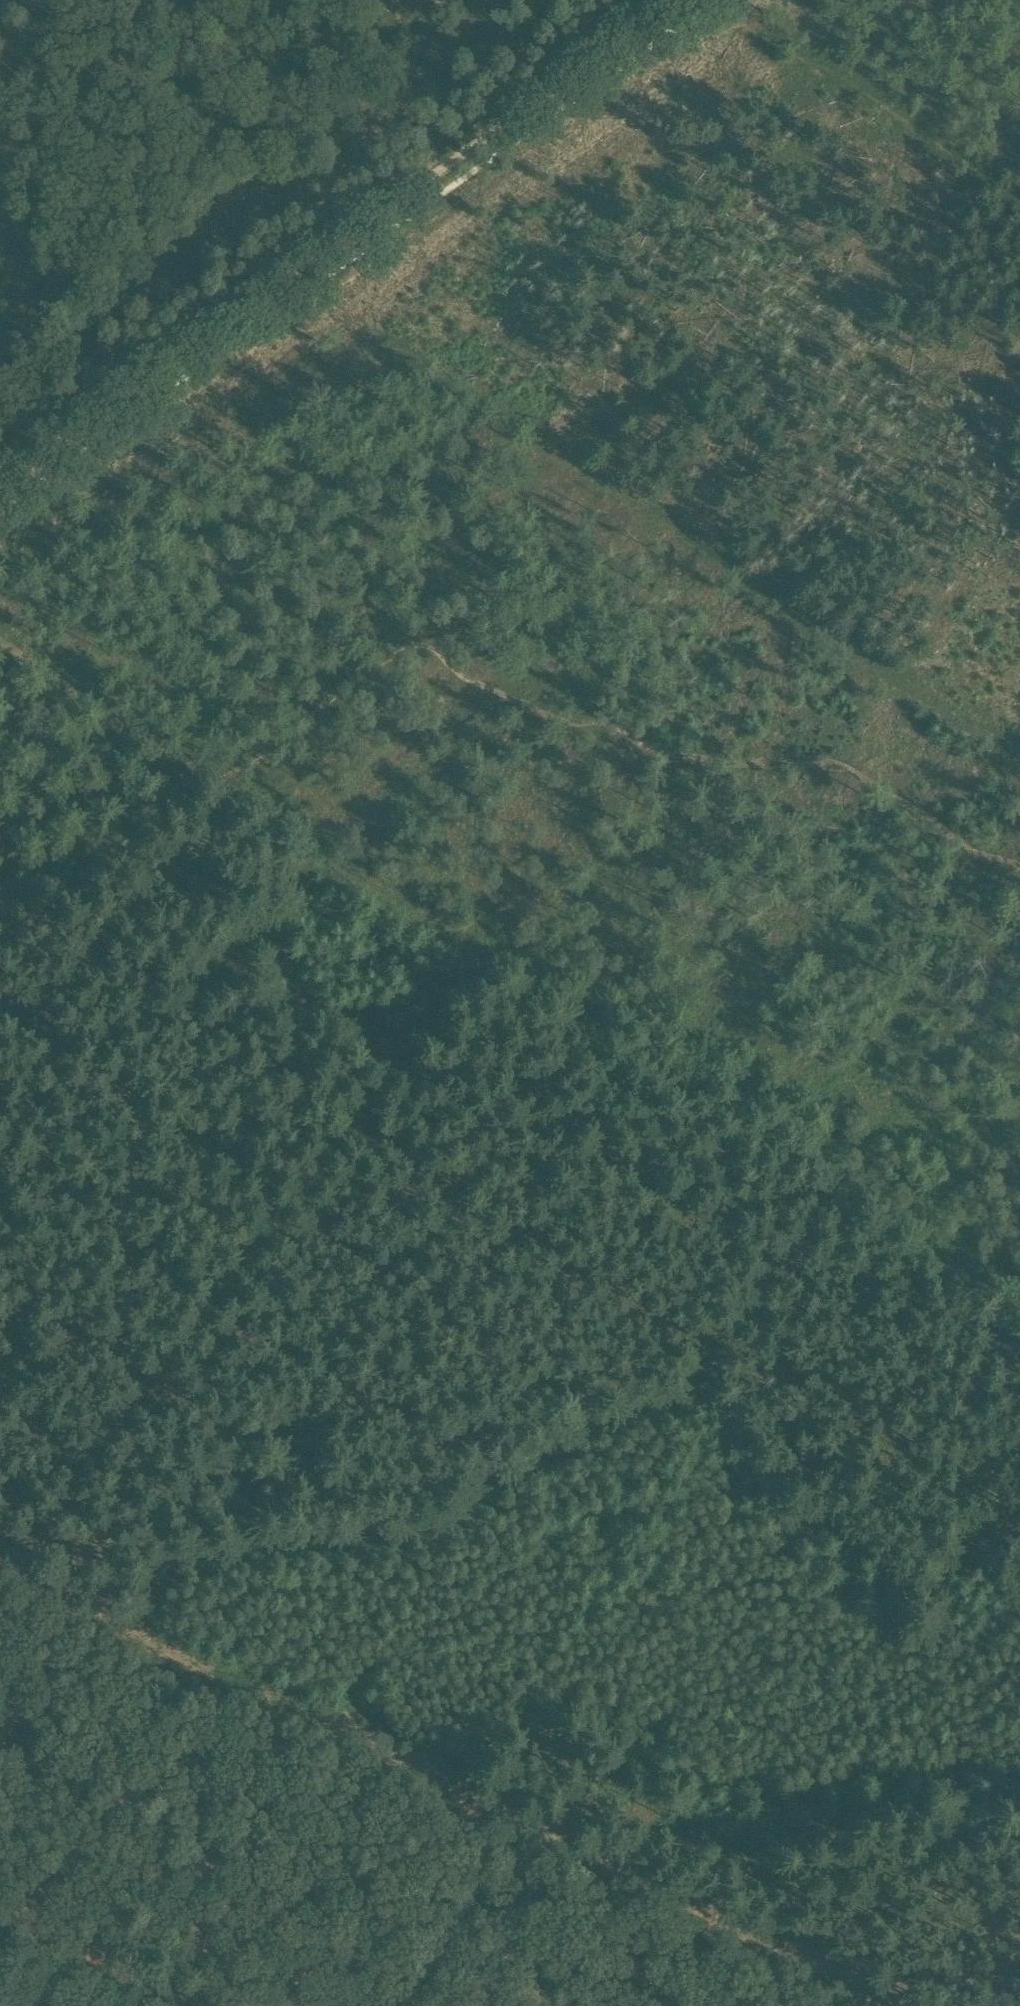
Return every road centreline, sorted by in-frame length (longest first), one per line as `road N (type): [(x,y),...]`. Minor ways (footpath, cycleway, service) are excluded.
road 1 (track): [(0,484),(673,0)]
road 2 (track): [(1019,182),(726,0)]

